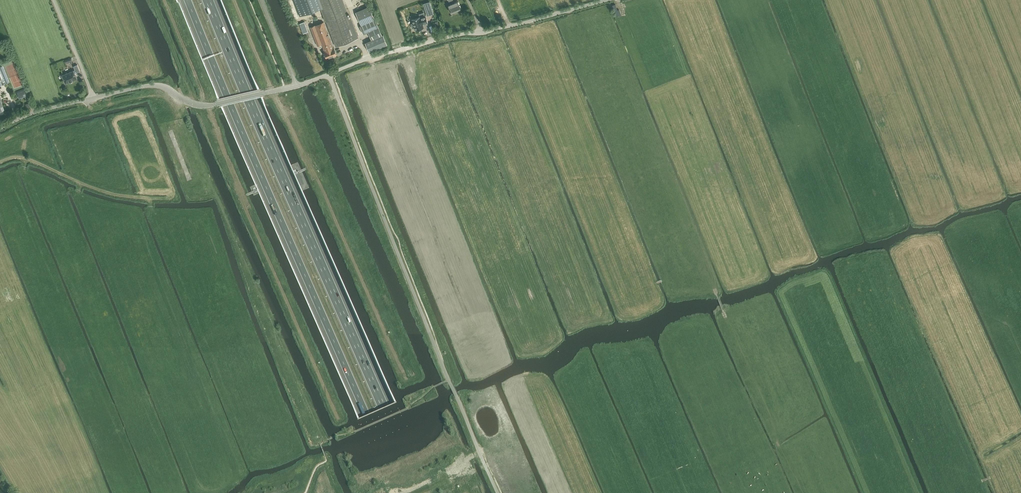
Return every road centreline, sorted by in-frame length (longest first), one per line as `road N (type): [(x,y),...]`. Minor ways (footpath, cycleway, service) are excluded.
road 1 (motorway): [(424,492),(207,0)]
road 2 (motorway): [(187,0),(401,492)]
road 3 (track): [(164,0),(338,419)]
road 4 (track): [(406,379),(233,0)]
road 5 (unclassified): [(329,74),(608,0)]
road 6 (unclassified): [(0,129),(151,85),(216,105)]

